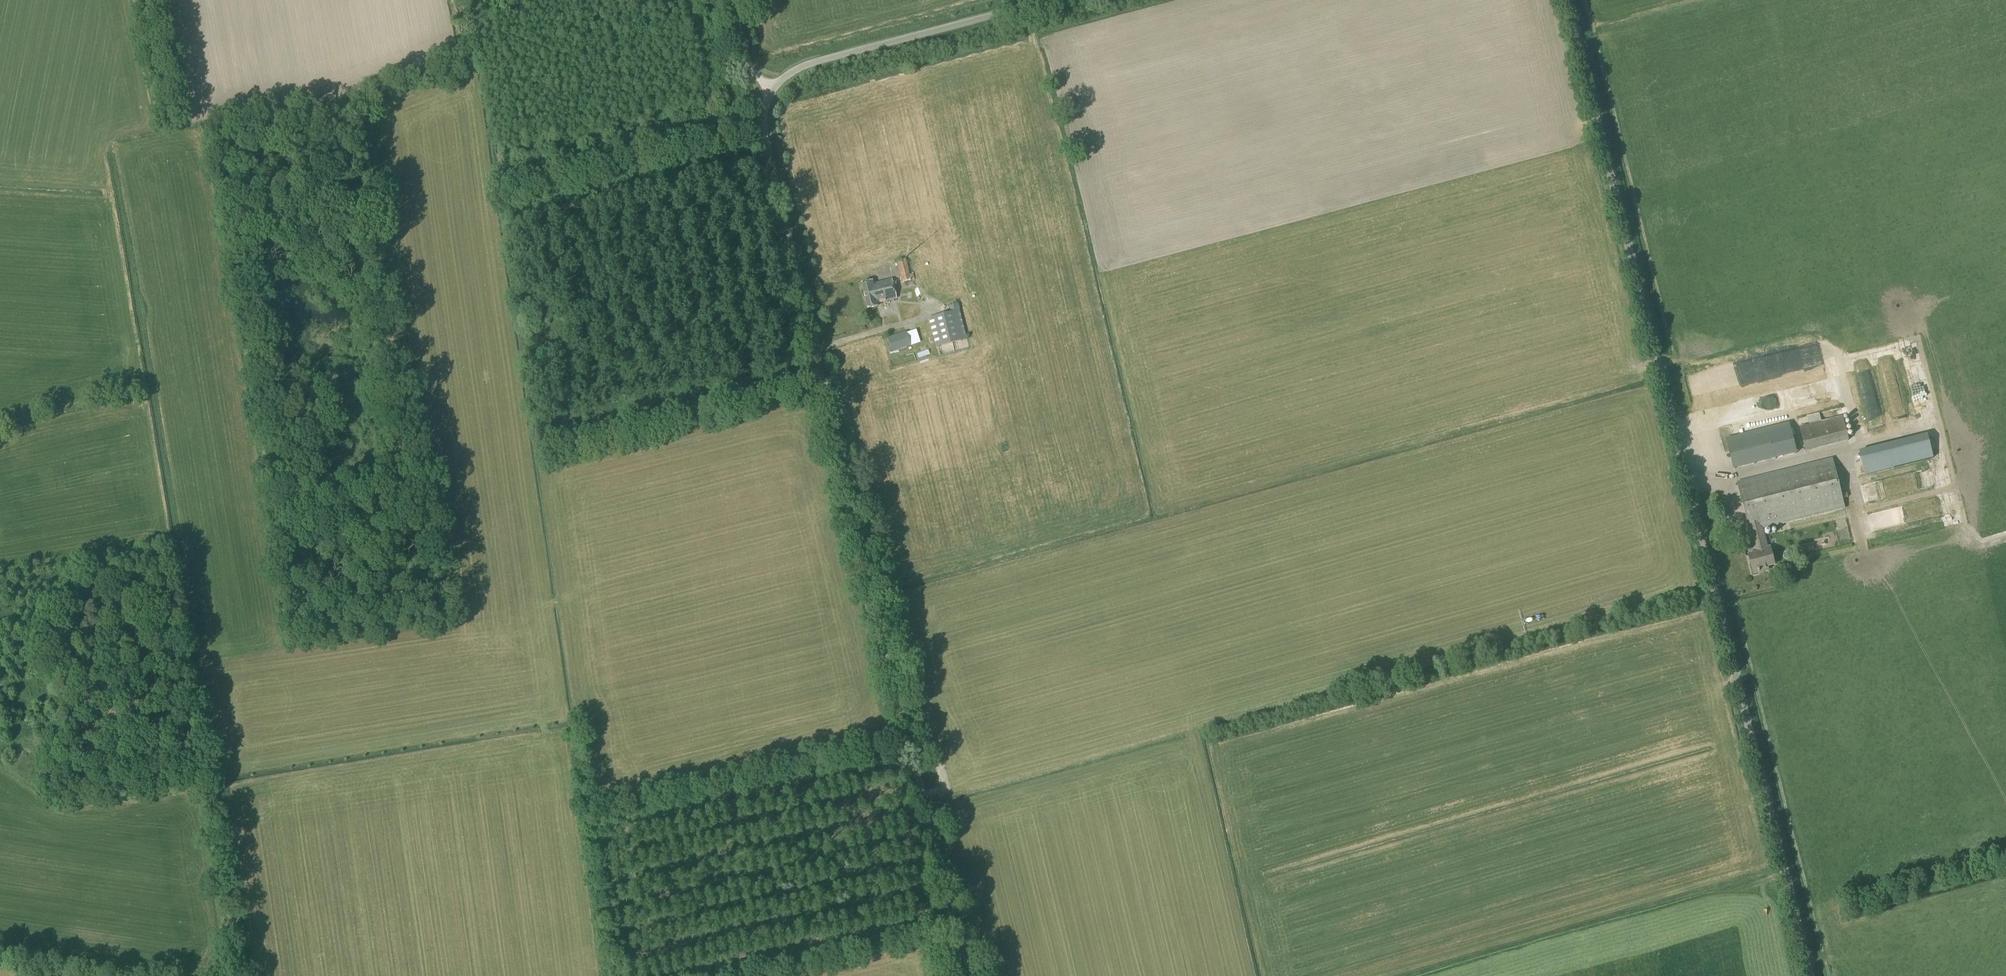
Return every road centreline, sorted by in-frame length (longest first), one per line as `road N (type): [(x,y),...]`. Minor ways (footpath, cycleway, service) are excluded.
road 1 (unclassified): [(967,975),(763,113),(771,89),(802,66),(1051,0)]
road 2 (unclassified): [(1810,975),(1566,0)]

